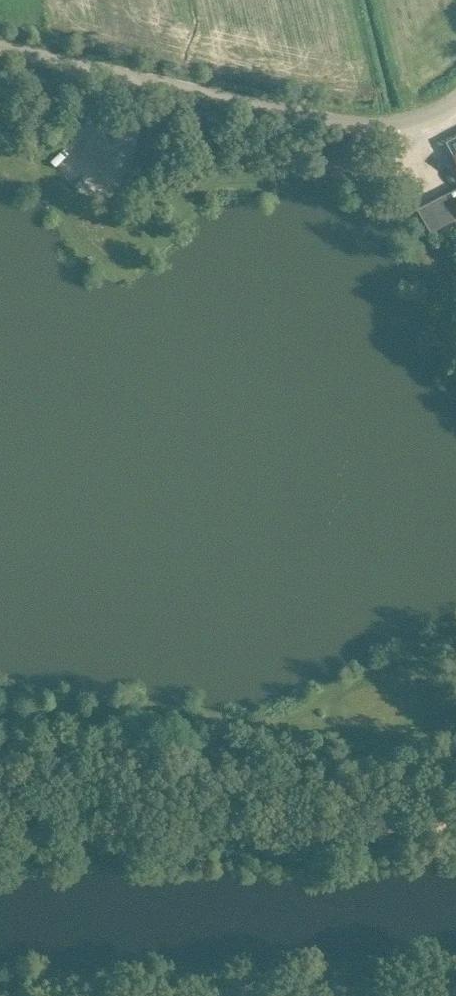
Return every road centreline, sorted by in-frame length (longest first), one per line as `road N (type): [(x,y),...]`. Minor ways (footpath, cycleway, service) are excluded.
road 1 (unclassified): [(0,56),(363,129),(409,128),(455,102)]
road 2 (track): [(455,966),(0,983)]
road 3 (track): [(0,822),(262,814)]
road 4 (track): [(262,814),(455,823)]

